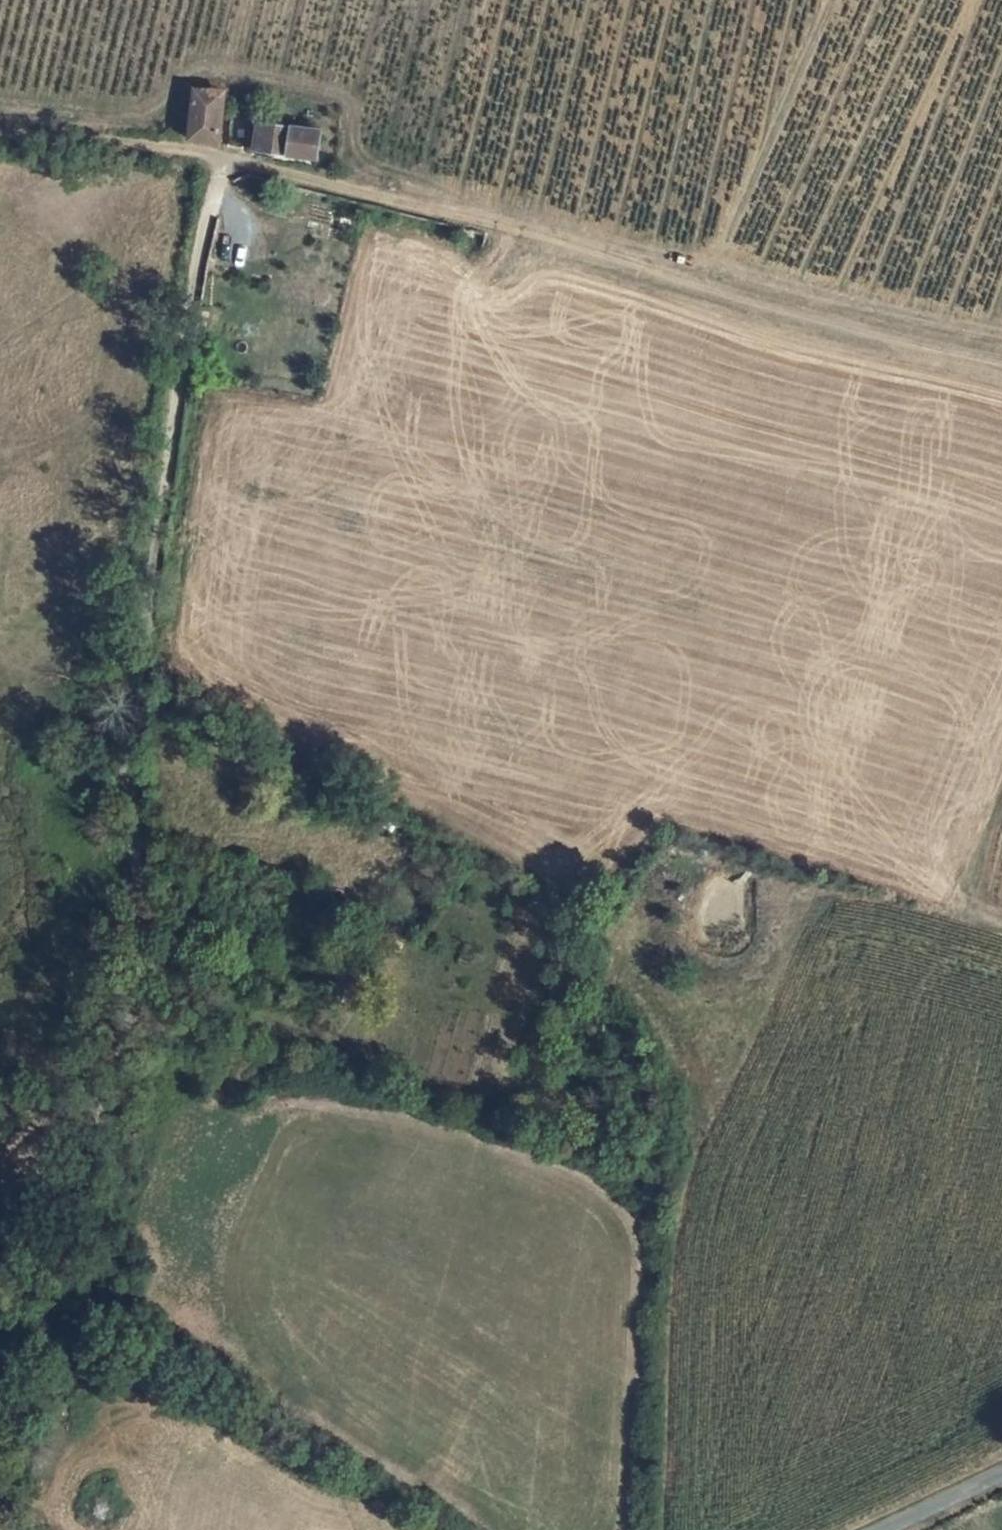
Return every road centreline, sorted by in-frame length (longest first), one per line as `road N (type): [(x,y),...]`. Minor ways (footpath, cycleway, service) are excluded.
road 1 (unclassified): [(222,160),(133,711),(143,938),(0,1488)]
road 2 (track): [(0,121),(222,160)]
road 3 (unclassified): [(887,1529),(1001,1474)]

